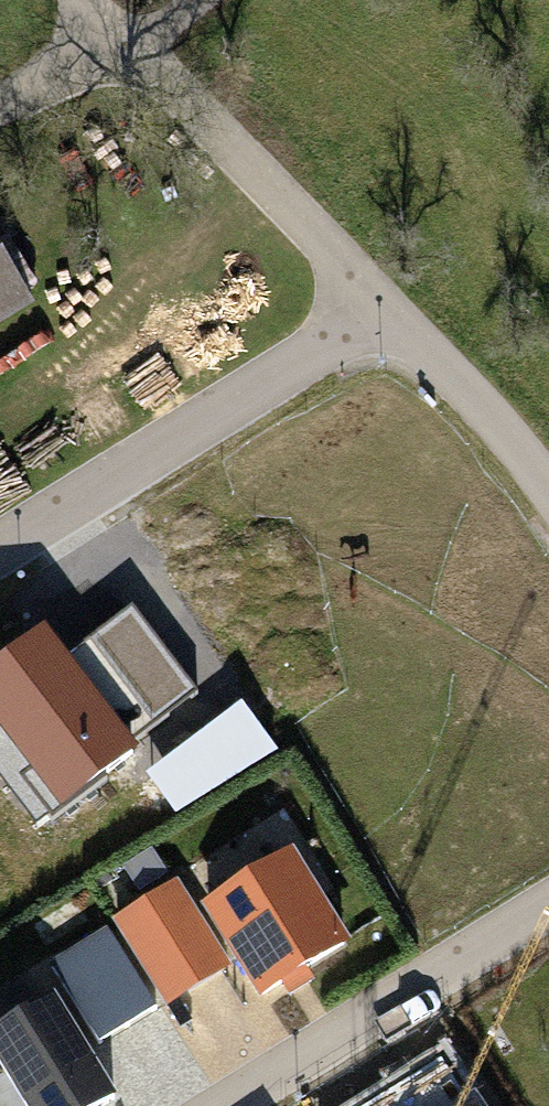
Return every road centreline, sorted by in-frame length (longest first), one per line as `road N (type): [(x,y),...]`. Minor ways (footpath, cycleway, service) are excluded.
road 1 (residential): [(0,549),(381,308)]
road 2 (residential): [(220,1105),(548,905)]
road 3 (residential): [(381,308),(124,41)]
road 4 (residential): [(548,496),(488,415),(381,308)]
road 5 (track): [(124,41),(0,108)]

